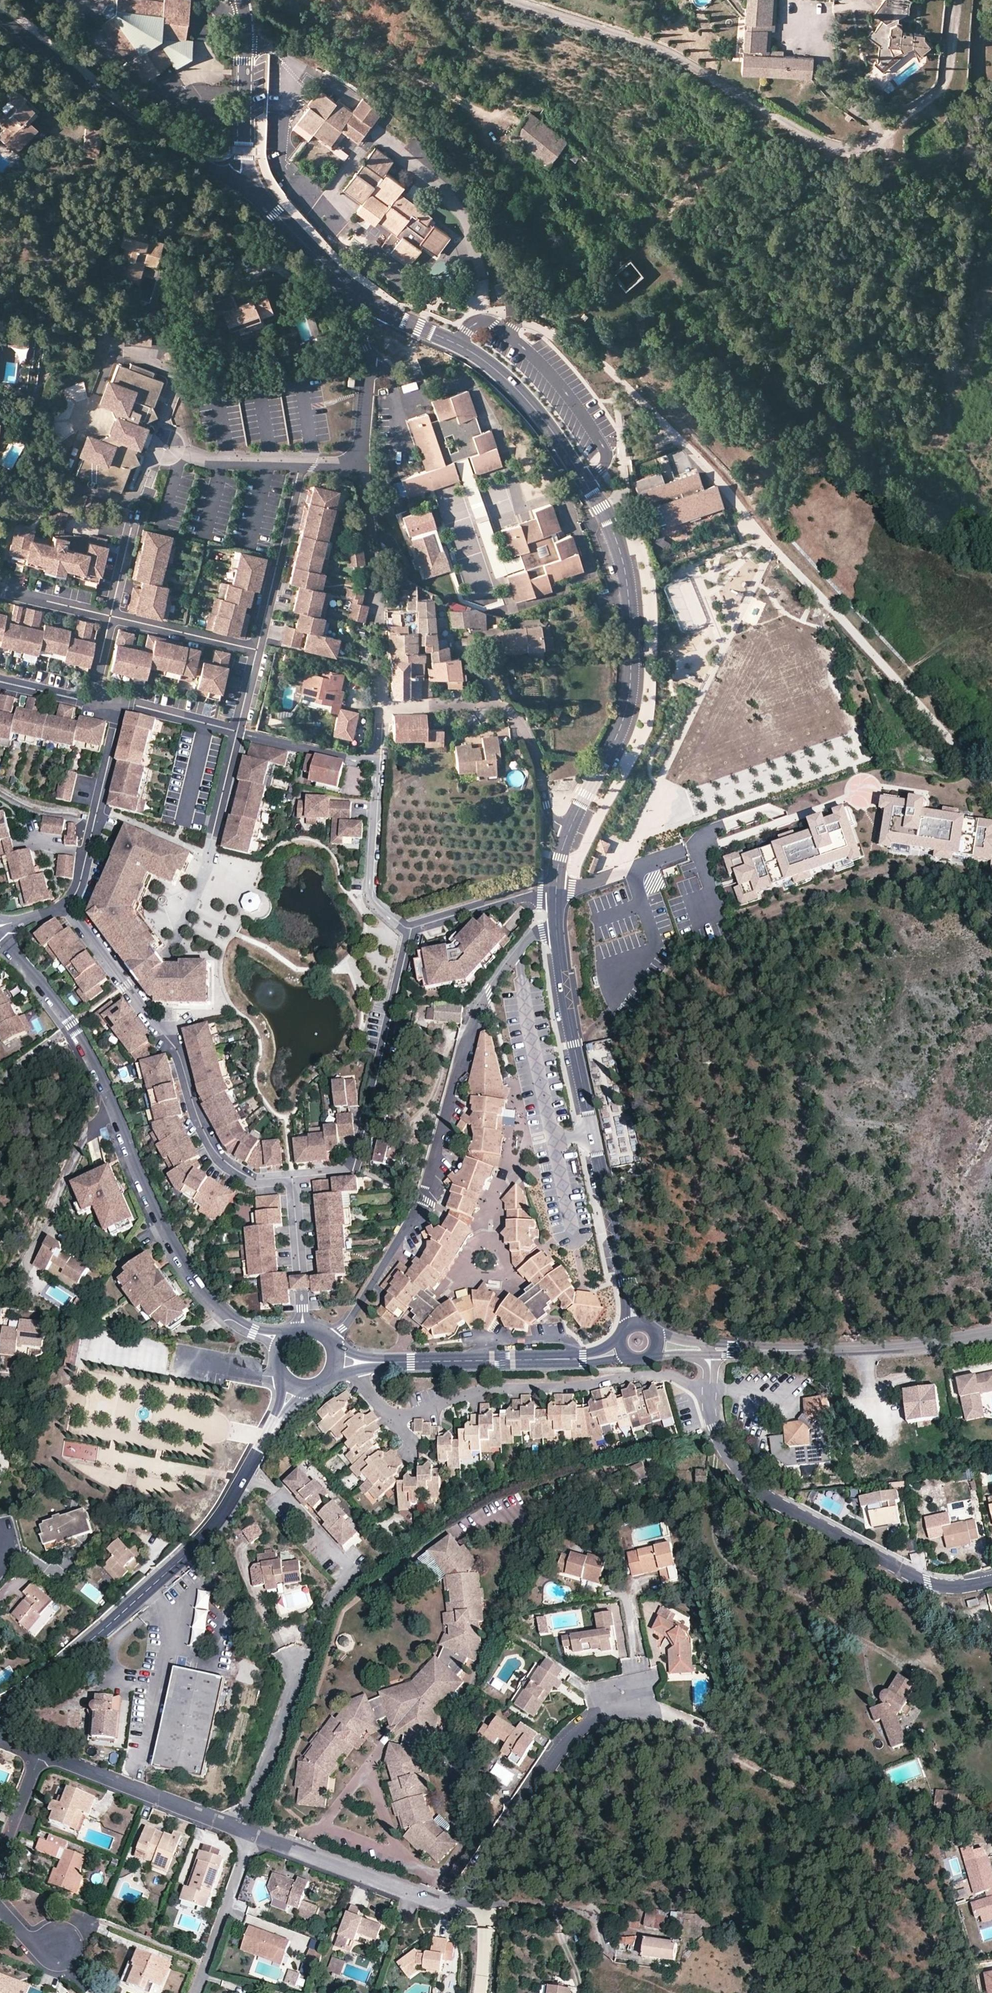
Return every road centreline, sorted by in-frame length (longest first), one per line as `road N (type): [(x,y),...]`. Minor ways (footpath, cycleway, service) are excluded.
road 1 (residential): [(570,830),(627,709),(631,626),(620,551),(596,499),(524,398),(472,353),(395,316)]
road 2 (residential): [(253,1834),(448,1901),(564,1741),(618,1704),(627,1686)]
road 3 (residential): [(330,1339),(351,1318),(421,1198),(482,1001),(528,940),(556,931)]
road 4 (residential): [(256,1332),(209,1297),(180,1260),(93,1060),(0,939)]
road 5 (residential): [(356,1368),(373,1401),(398,1416),(486,1390),(591,1386),(631,1376),(709,1383)]
road 6 (residential): [(709,1383),(719,1442),(766,1497),(926,1582),(991,1580)]
road 7 (residential): [(66,904),(176,1049),(219,1157),(253,1179),(292,1178)]
road 8 (tertiary): [(0,1709),(46,1679),(187,1554),(222,1516),(253,1461)]
road 9 (residential): [(625,1281),(556,931)]
road 10 (track): [(719,1442),(716,1525),(726,1555),(918,1665)]
road 11 (residential): [(292,1178),(352,1171),(411,928)]
road 12 (residential): [(0,19),(169,148),(236,181)]
road 13 (tertiary): [(991,1333),(712,1351)]
road 14 (residential): [(383,705),(501,707),(527,734),(552,821),(570,830)]
road 15 (track): [(750,1121),(750,1177),(837,1280),(854,1345)]
road 16 (residential): [(358,463),(376,567),(383,705)]
road 17 (residential): [(40,1755),(237,1829)]
road 18 (residential): [(66,904),(81,878),(122,703)]
road 19 (track): [(336,0),(380,50),(447,96),(498,114)]
road 20 (residential): [(257,650),(302,464)]
road 21 (tertiary): [(382,1363),(573,1359)]
road 22 (residential): [(381,762),(374,899),(411,928)]
road 23 (residential): [(237,1829),(296,1678),(288,1658)]
road 24 (residential): [(253,1834),(196,1992)]
road 25 (residential): [(236,181),(246,24)]
road 26 (residential): [(411,928),(556,889)]
road 27 (residential): [(111,616),(257,650)]
road 28 (residential): [(237,732),(381,762)]
road 29 (residential): [(253,1461),(348,1571)]
road 30 (residential): [(335,270),(236,181)]
road 31 (track): [(468,1032),(449,1039),(424,1108),(399,1124)]

